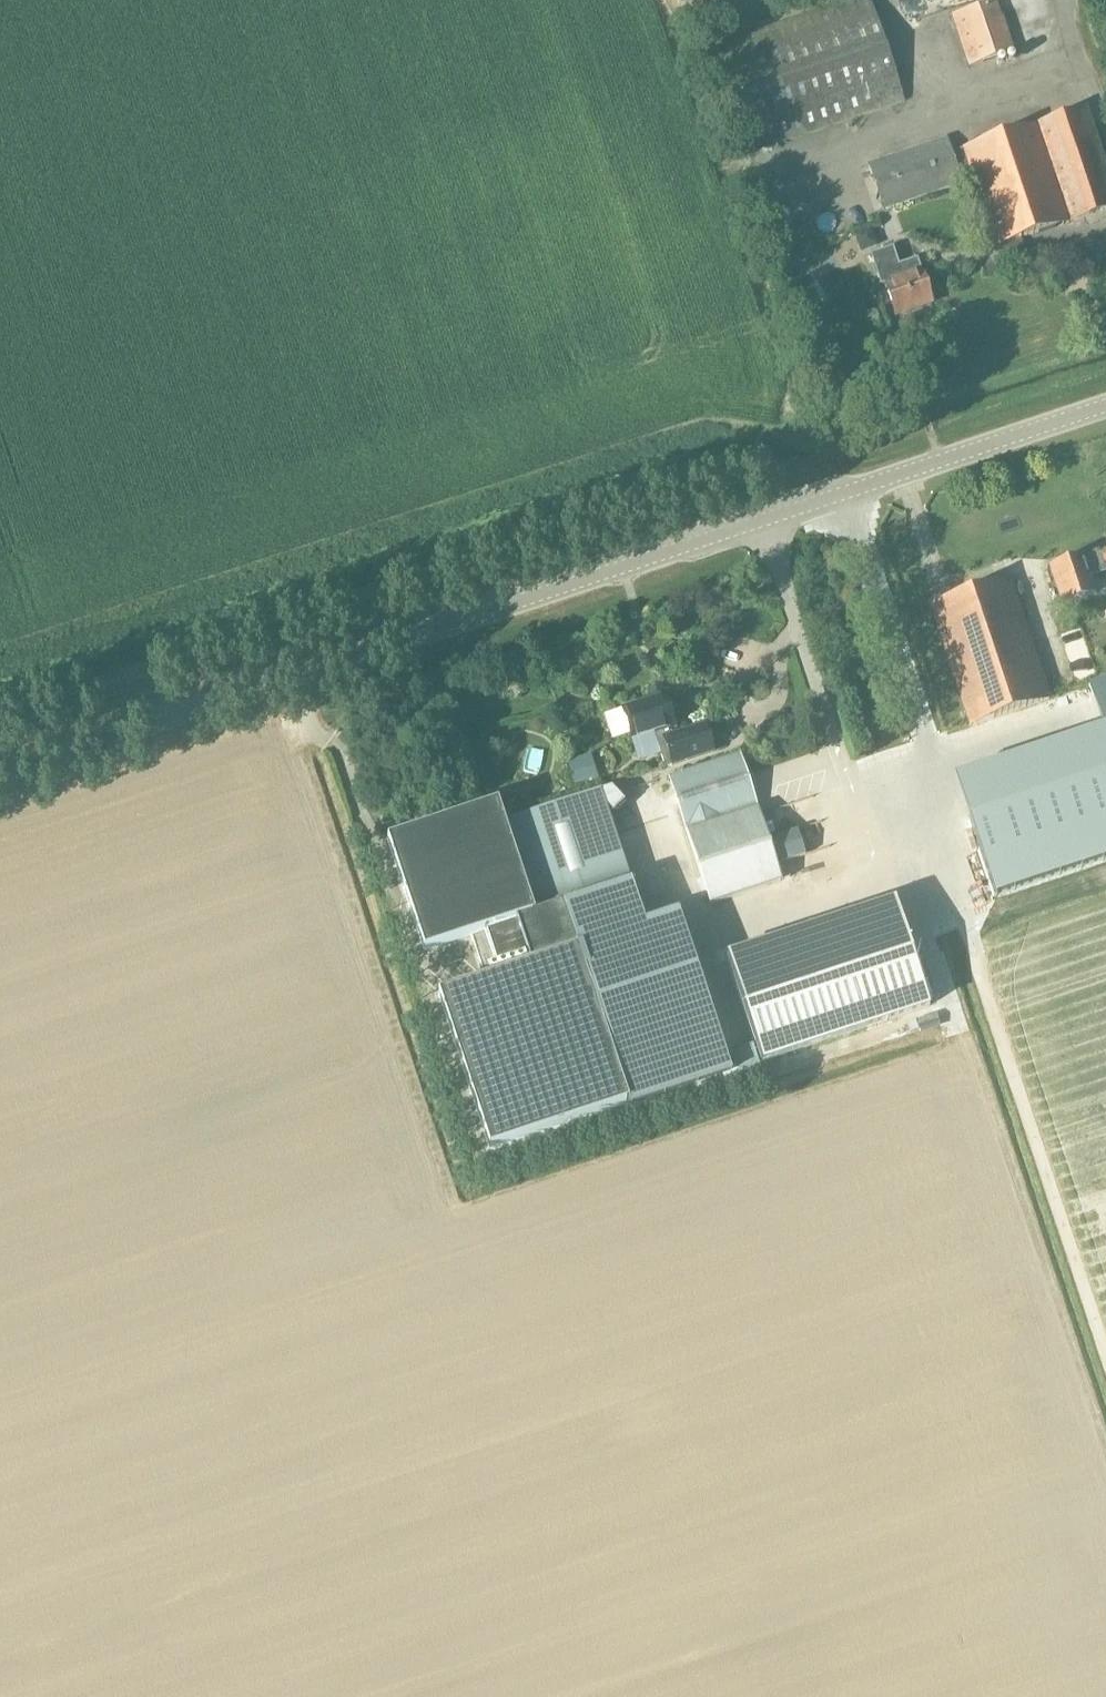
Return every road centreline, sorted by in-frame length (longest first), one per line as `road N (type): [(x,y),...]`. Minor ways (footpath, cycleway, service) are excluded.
road 1 (unclassified): [(0,775),(1105,407)]

